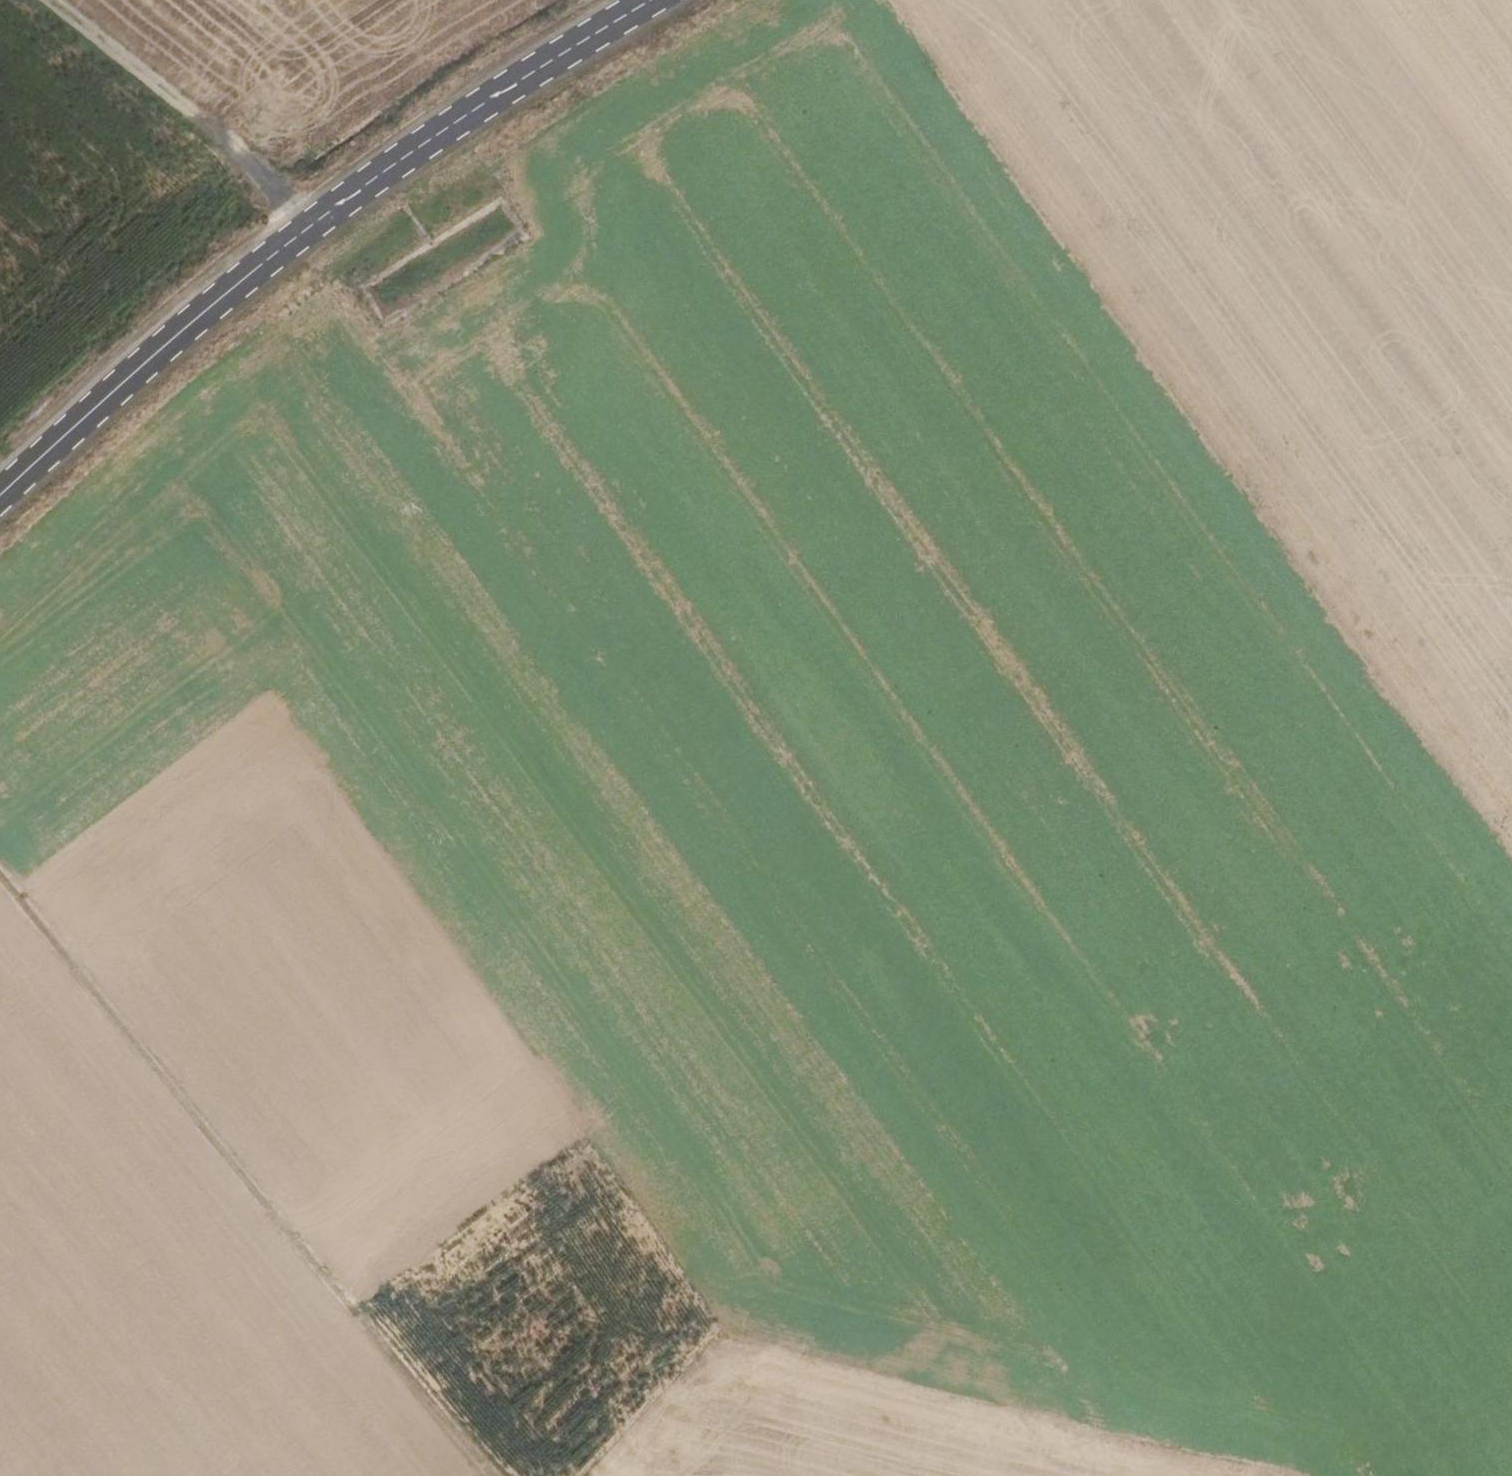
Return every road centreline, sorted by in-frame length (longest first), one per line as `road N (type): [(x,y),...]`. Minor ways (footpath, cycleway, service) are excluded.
road 1 (primary): [(0,496),(308,225),(484,103),(654,0)]
road 2 (track): [(0,872),(492,1475)]
road 3 (track): [(308,225),(34,0)]

